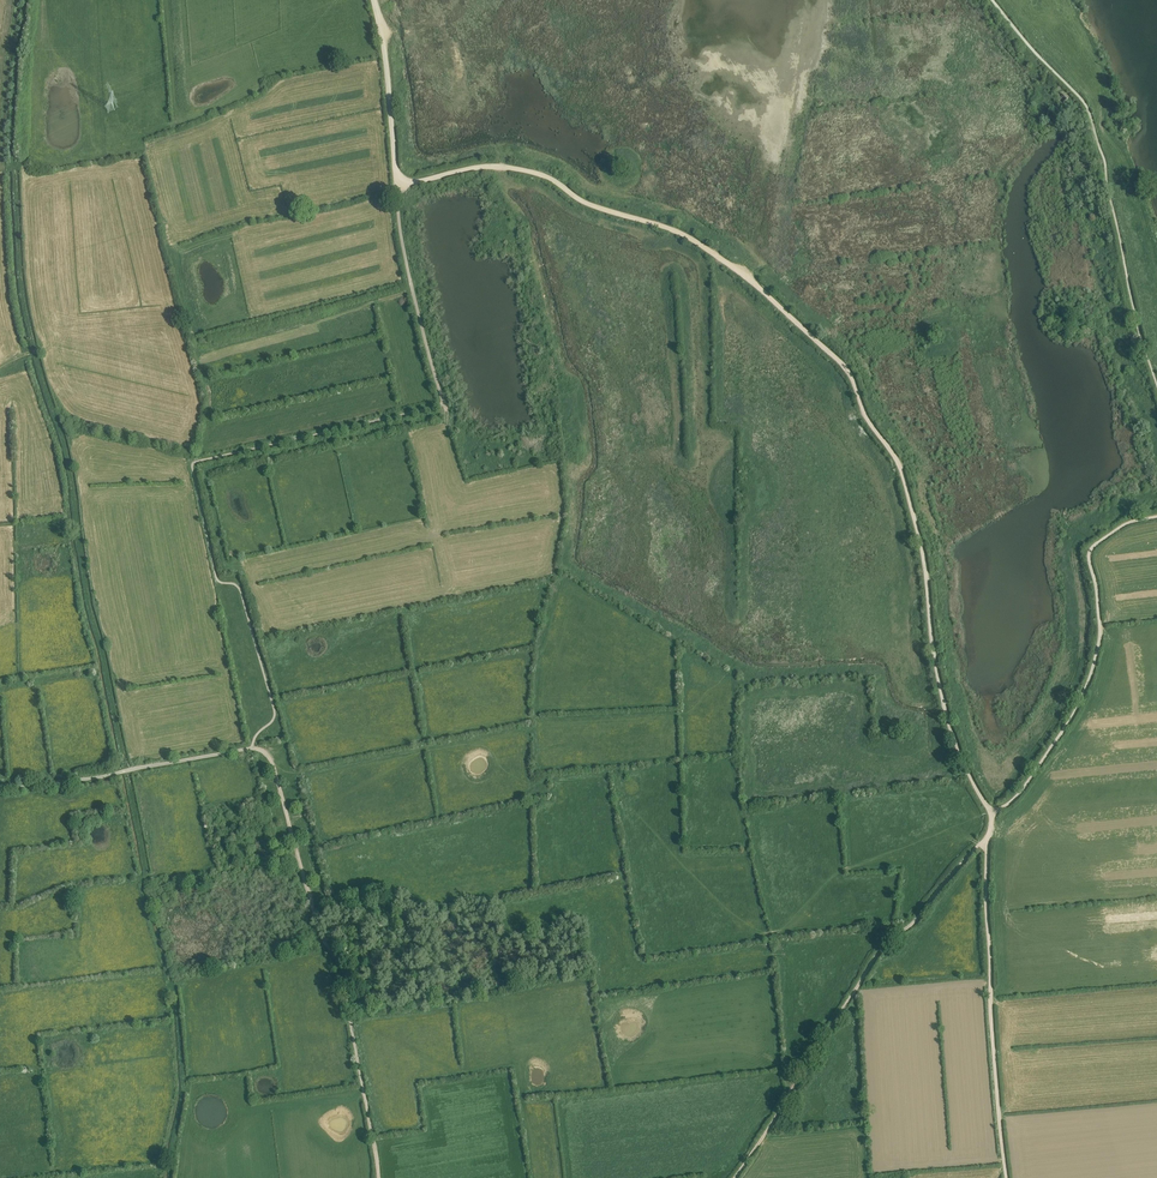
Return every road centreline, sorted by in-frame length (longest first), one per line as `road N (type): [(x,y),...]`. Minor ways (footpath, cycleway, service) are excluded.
road 1 (track): [(993,813),(948,720),(927,571),(901,469),(869,424),(847,369),(692,239),(584,203),(544,176),(495,165),(396,183)]
road 2 (track): [(734,1177),(883,944),(916,920),(987,840),(993,813)]
road 3 (track): [(993,0),(1088,111),(1156,383)]
road 4 (track): [(378,1177),(348,981),(316,921),(276,776)]
road 5 (track): [(1156,516),(1125,524),(1091,550),(1100,636),(1091,676),(1033,775),(993,813)]
road 6 (track): [(987,840),(1006,1177)]
road 7 (track): [(252,748),(0,786)]
road 8 (track): [(443,401),(409,276),(396,183)]
road 9 (track): [(396,183),(372,0)]

